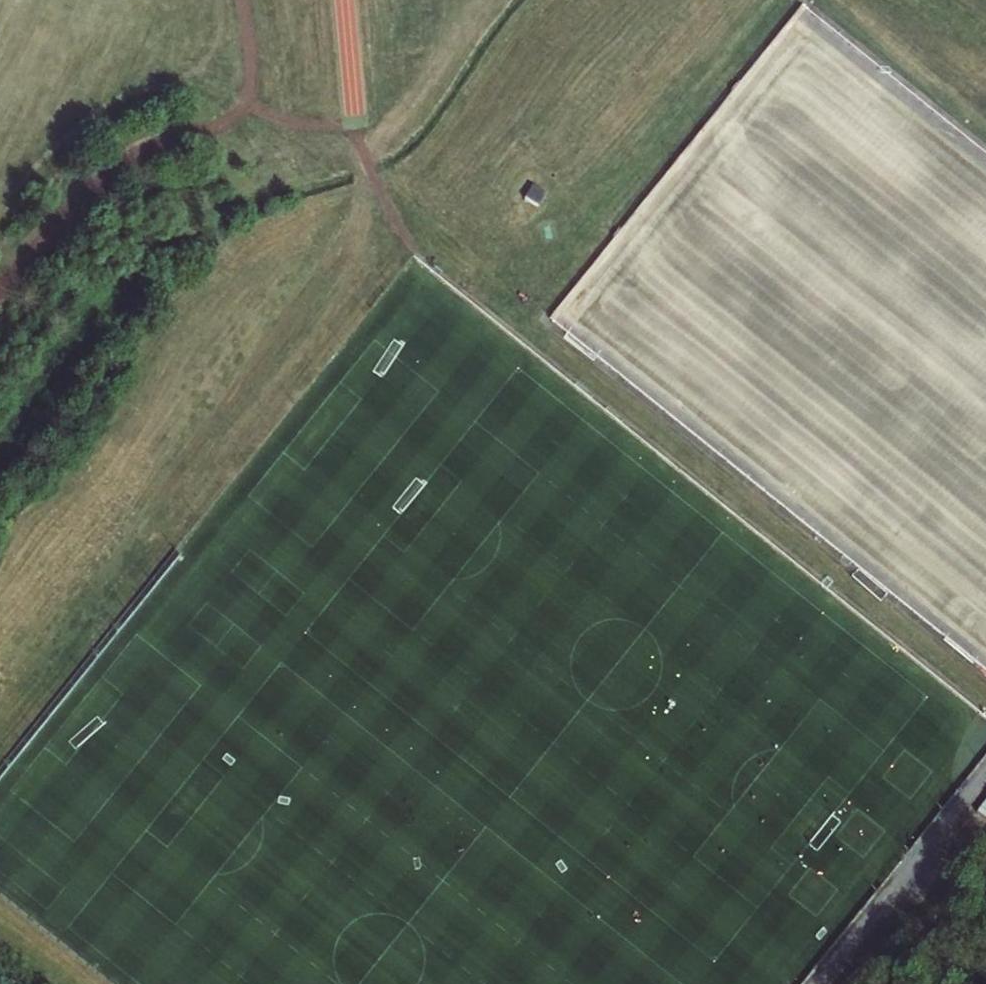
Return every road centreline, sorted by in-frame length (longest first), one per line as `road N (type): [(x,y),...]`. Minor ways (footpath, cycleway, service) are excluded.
road 1 (track): [(0,298),(82,195),(151,143),(245,109),(250,44),(241,0)]

